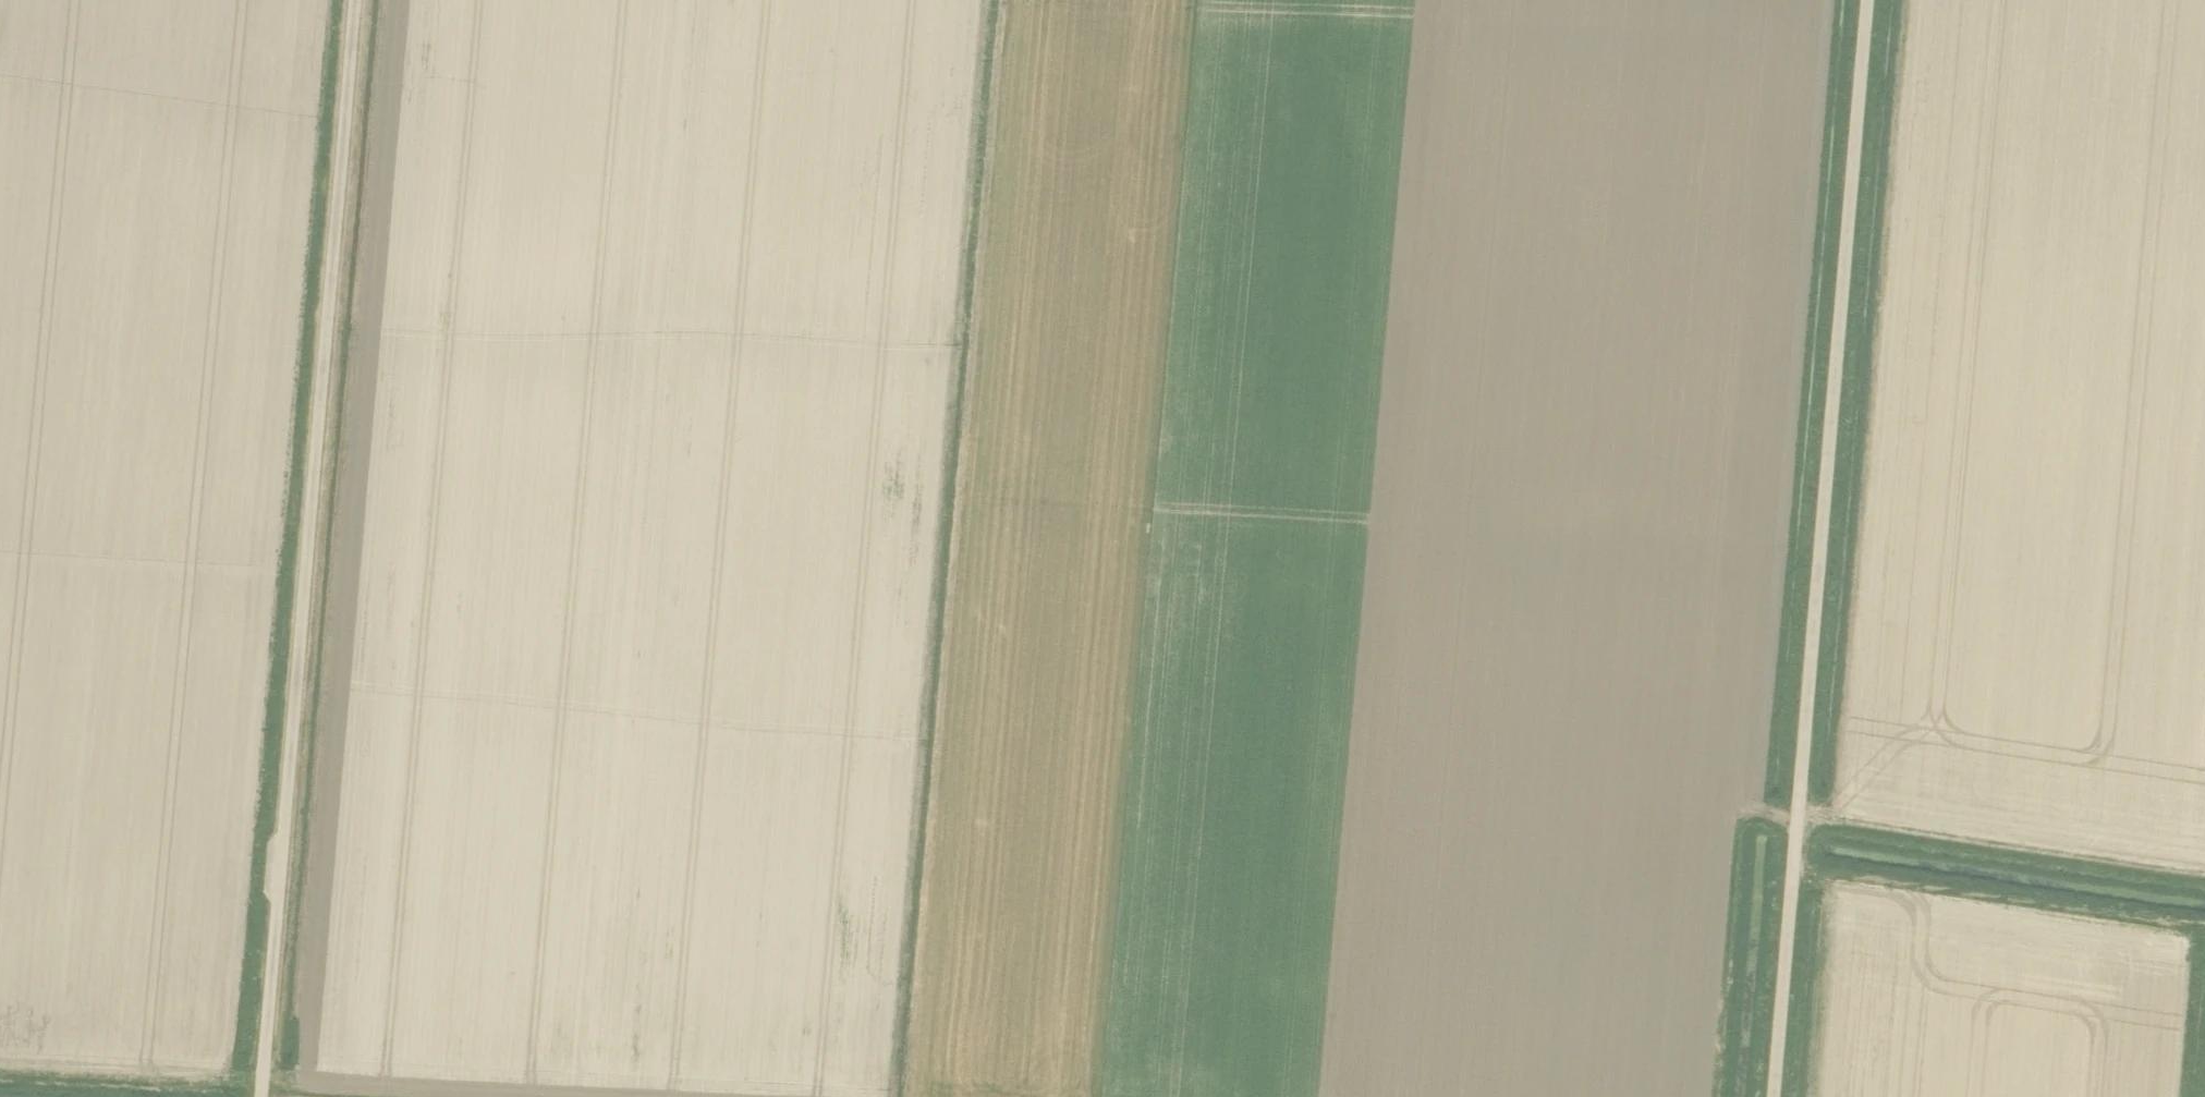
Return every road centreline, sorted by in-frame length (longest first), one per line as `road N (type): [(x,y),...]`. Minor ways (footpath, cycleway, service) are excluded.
road 1 (unclassified): [(1773,1096),(1866,0)]

